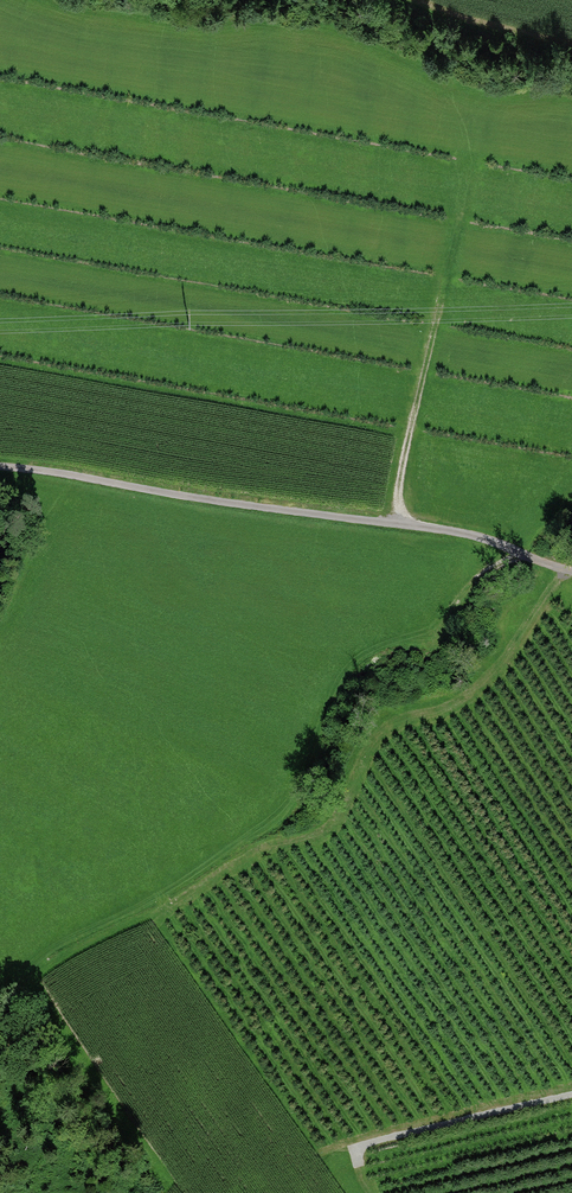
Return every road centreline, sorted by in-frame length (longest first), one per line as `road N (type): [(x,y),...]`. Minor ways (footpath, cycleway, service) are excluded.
road 1 (track): [(0,1004),(42,952),(168,886),(275,812),(348,667),(523,552)]
road 2 (track): [(571,569),(478,535),(0,467)]
road 3 (track): [(158,891),(167,909),(255,852),(317,834),(375,736),(484,682),(565,567)]
road 4 (track): [(487,99),(392,524)]
road 5 (track): [(339,1153),(571,1096)]

